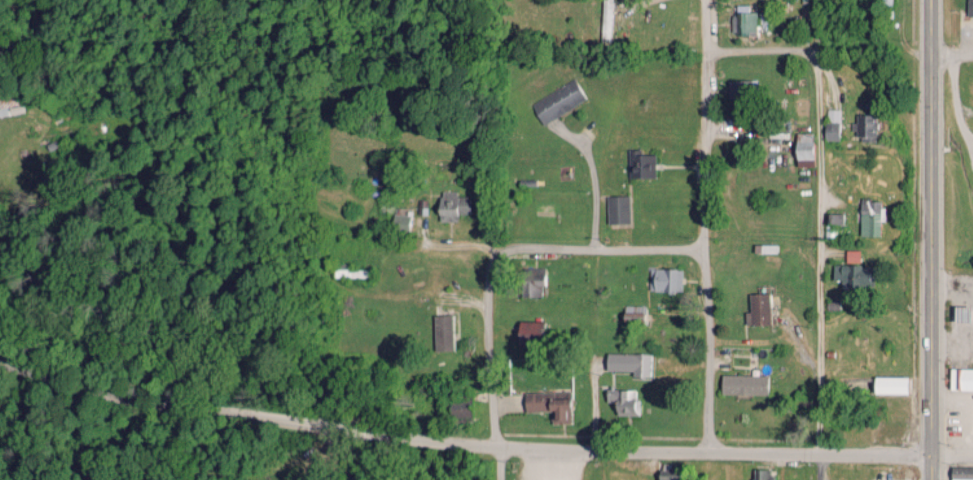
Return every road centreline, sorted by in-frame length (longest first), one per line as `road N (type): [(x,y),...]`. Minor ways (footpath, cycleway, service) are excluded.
road 1 (tertiary): [(932,457),(499,447),(172,404),(0,360)]
road 2 (primary): [(932,479),(930,0)]
road 3 (residential): [(821,455),(816,0)]
road 4 (residential): [(707,452),(705,0)]
road 5 (residential): [(499,479),(486,344),(487,299),(500,255)]
road 6 (residential): [(500,255),(516,248),(702,252)]

